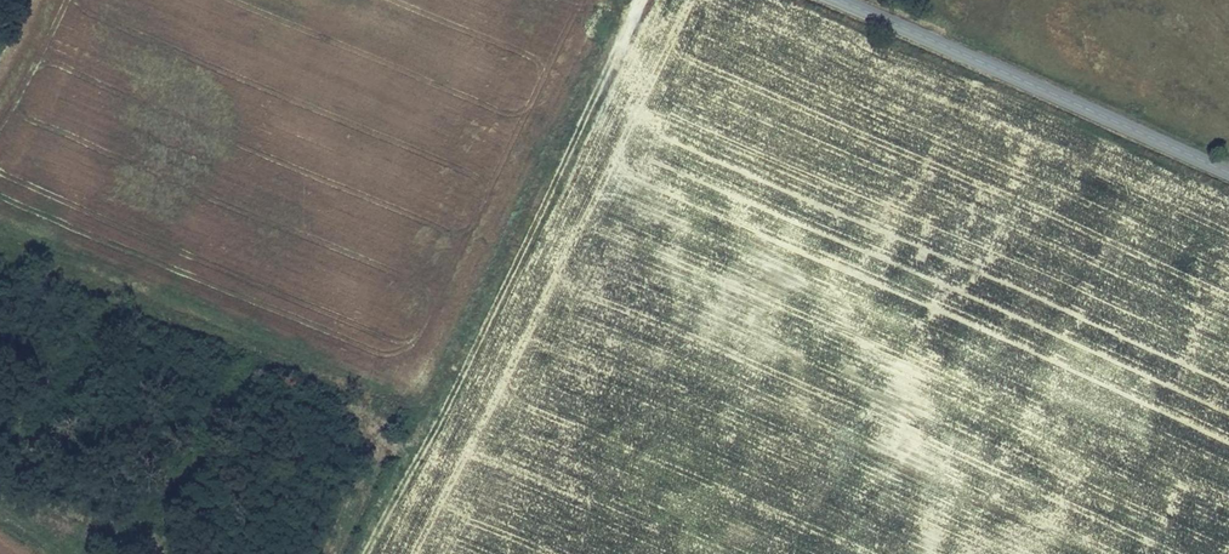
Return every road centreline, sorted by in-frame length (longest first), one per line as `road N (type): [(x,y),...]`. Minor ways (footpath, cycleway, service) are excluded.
road 1 (tertiary): [(831,0),(1228,172)]

